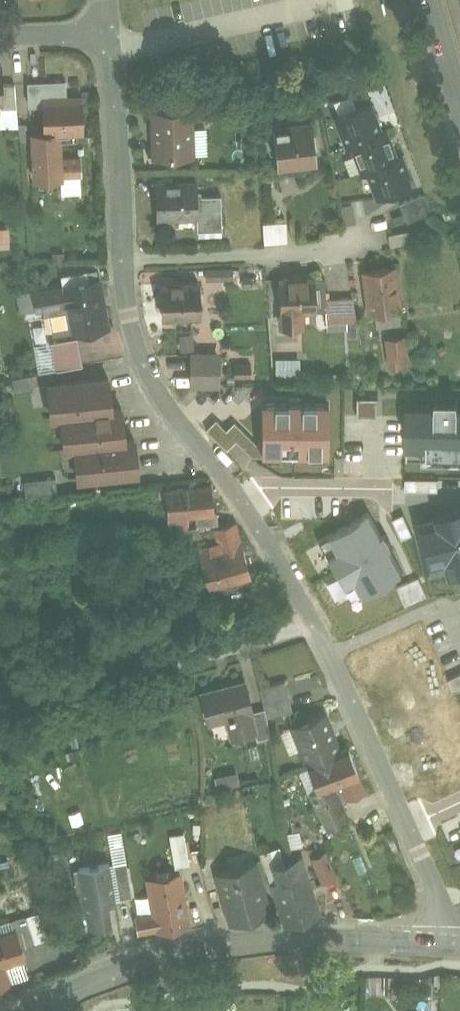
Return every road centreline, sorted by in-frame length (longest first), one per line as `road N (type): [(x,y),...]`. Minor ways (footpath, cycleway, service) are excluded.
road 1 (residential): [(311,624),(224,470),(179,421),(124,301),(105,34)]
road 2 (tertiary): [(443,946),(253,938),(172,952),(39,1010)]
road 3 (residential): [(443,946),(445,908),(423,852),(311,624)]
road 4 (residential): [(311,624),(135,676),(0,700)]

